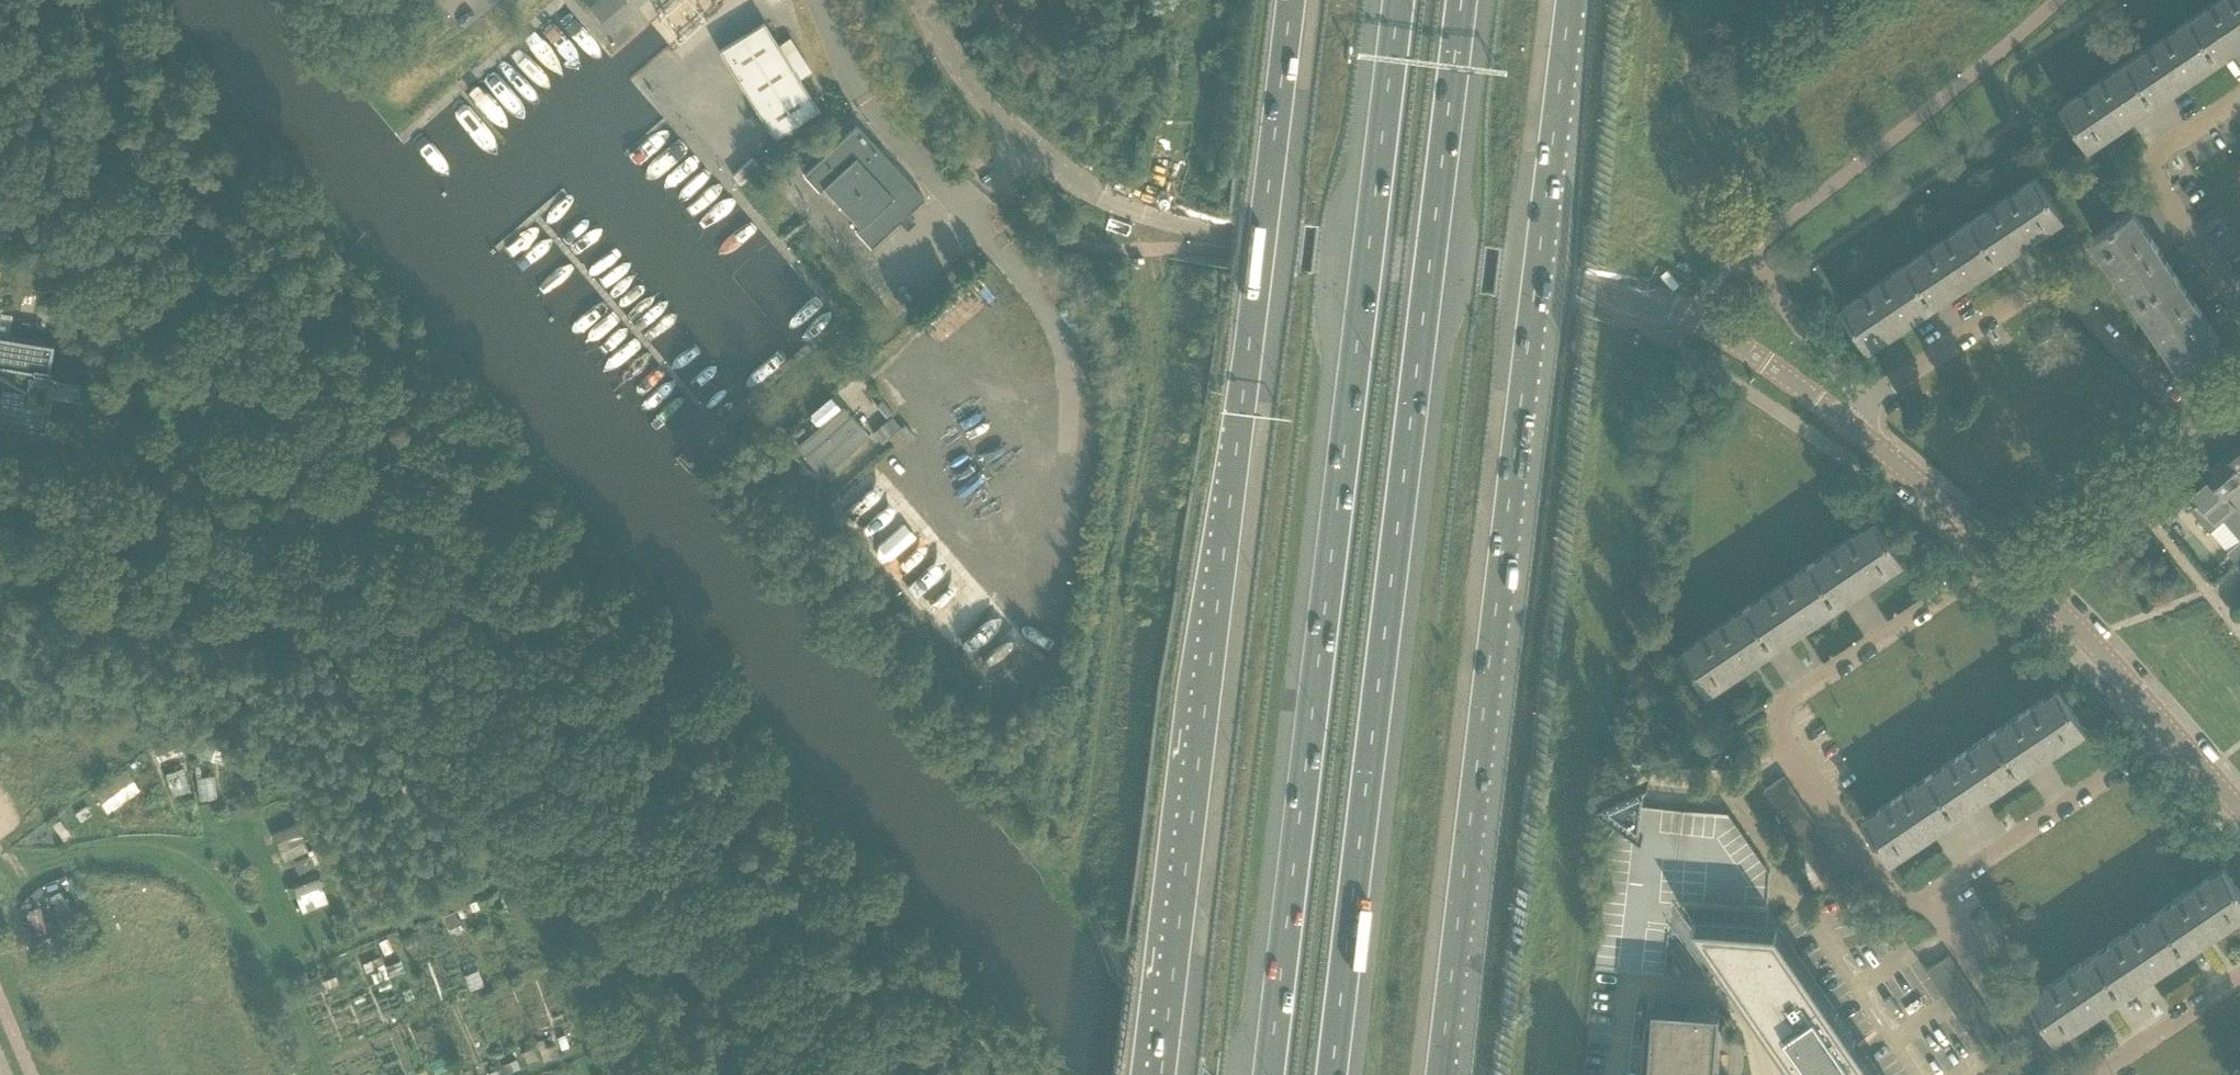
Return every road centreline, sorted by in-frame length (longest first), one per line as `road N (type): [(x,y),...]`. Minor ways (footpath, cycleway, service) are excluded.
road 1 (motorway): [(1399,0),(1270,1074)]
road 2 (trunk): [(1290,0),(1162,1074)]
road 3 (trunk): [(1443,1074),(1570,0)]
road 4 (motorway): [(1334,1074),(1461,0)]
road 5 (unclassified): [(1764,363),(1691,319),(1612,289),(1141,217),(1082,189),(1032,151)]
road 6 (track): [(0,568),(311,609),(388,587),(507,503)]
road 7 (residential): [(1930,900),(1900,902),(1778,726),(1785,706),(2007,556)]
road 8 (residential): [(2188,418),(2060,289),(1870,405)]
road 9 (residential): [(1930,900),(2172,735)]
road 10 (residential): [(2239,307),(2149,178),(2239,105)]
road 11 (residential): [(2024,571),(2188,418)]
road 12 (residential): [(2172,735),(2024,571)]
road 13 (residential): [(2050,1074),(1930,900)]
road 14 (residential): [(2007,556),(1845,421)]
road 15 (unclassified): [(1032,151),(968,80),(923,0)]
road 16 (residential): [(2100,1074),(2239,978)]

